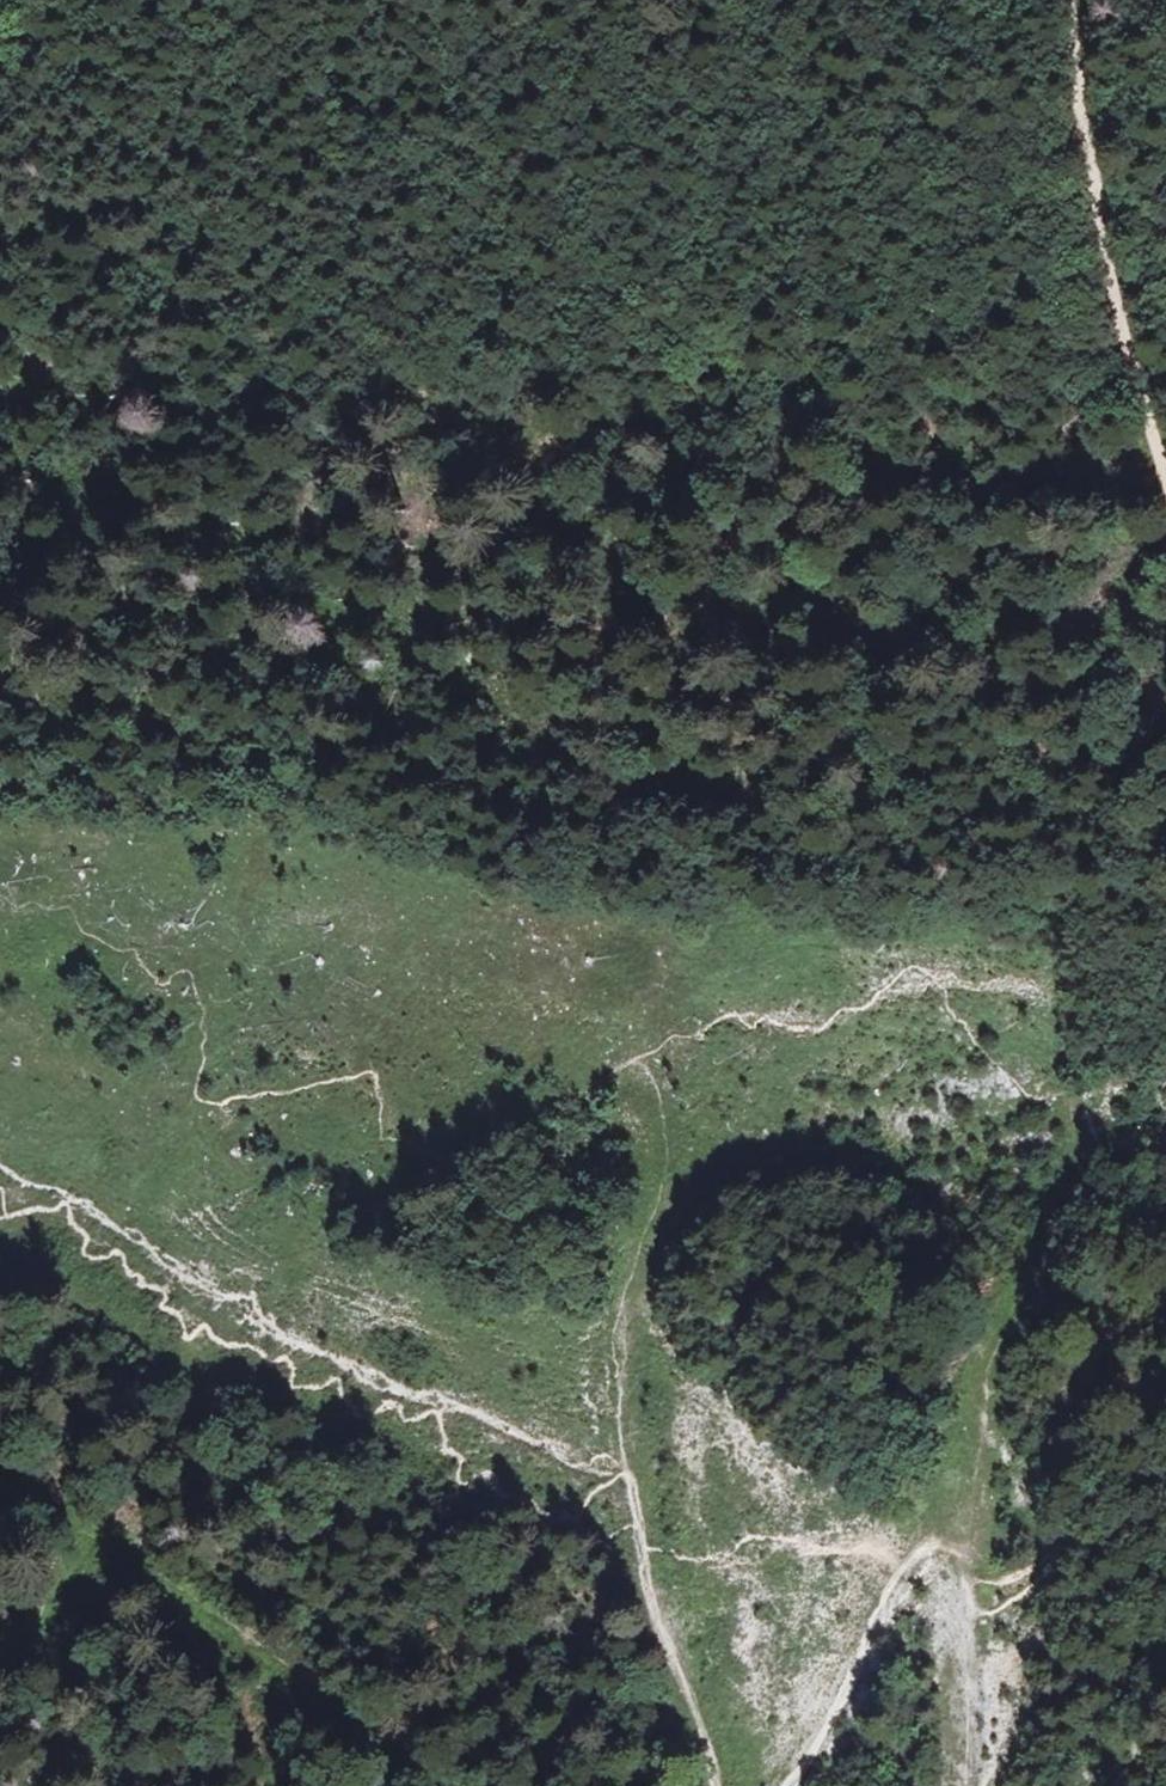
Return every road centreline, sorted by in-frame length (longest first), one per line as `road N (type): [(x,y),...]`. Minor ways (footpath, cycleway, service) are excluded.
road 1 (track): [(1066,915),(1057,989),(1078,1154),(1075,1199),(996,1341),(963,1562)]
road 2 (track): [(1067,0),(1106,268),(1165,475)]
road 3 (track): [(782,1785),(896,1571),(916,1553),(946,1550),(963,1562),(974,1621)]
road 4 (track): [(628,1476),(648,1590),(700,1721),(716,1785)]
road 5 (track): [(974,1621),(970,1785)]

